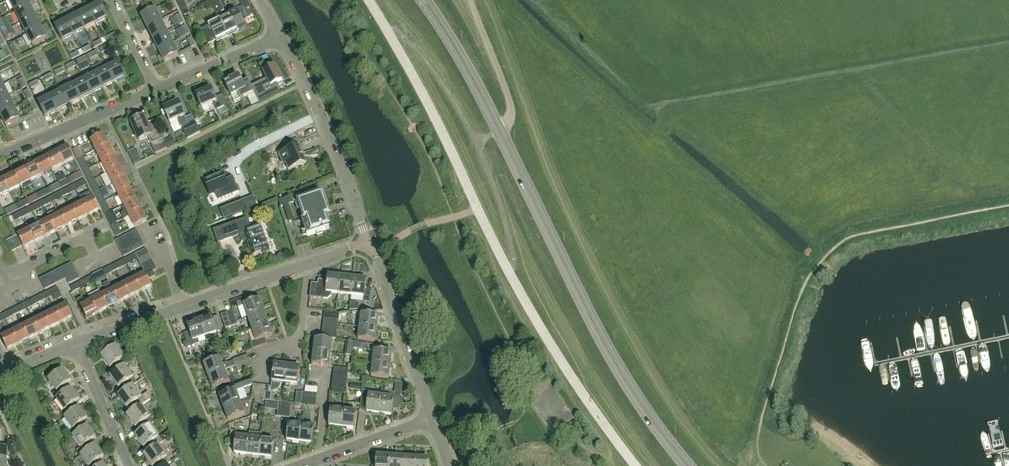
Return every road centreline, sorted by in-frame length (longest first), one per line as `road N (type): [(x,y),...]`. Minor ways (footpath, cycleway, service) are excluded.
road 1 (secondary): [(688,465),(609,352),(474,81),(424,0)]
road 2 (residential): [(368,241),(336,150),(282,37)]
road 3 (residential): [(432,418),(368,241)]
road 4 (residential): [(0,156),(155,90)]
road 5 (residential): [(155,90),(282,37)]
road 6 (residential): [(182,308),(310,264)]
road 7 (residential): [(125,465),(73,344)]
road 8 (residential): [(319,460),(432,418)]

